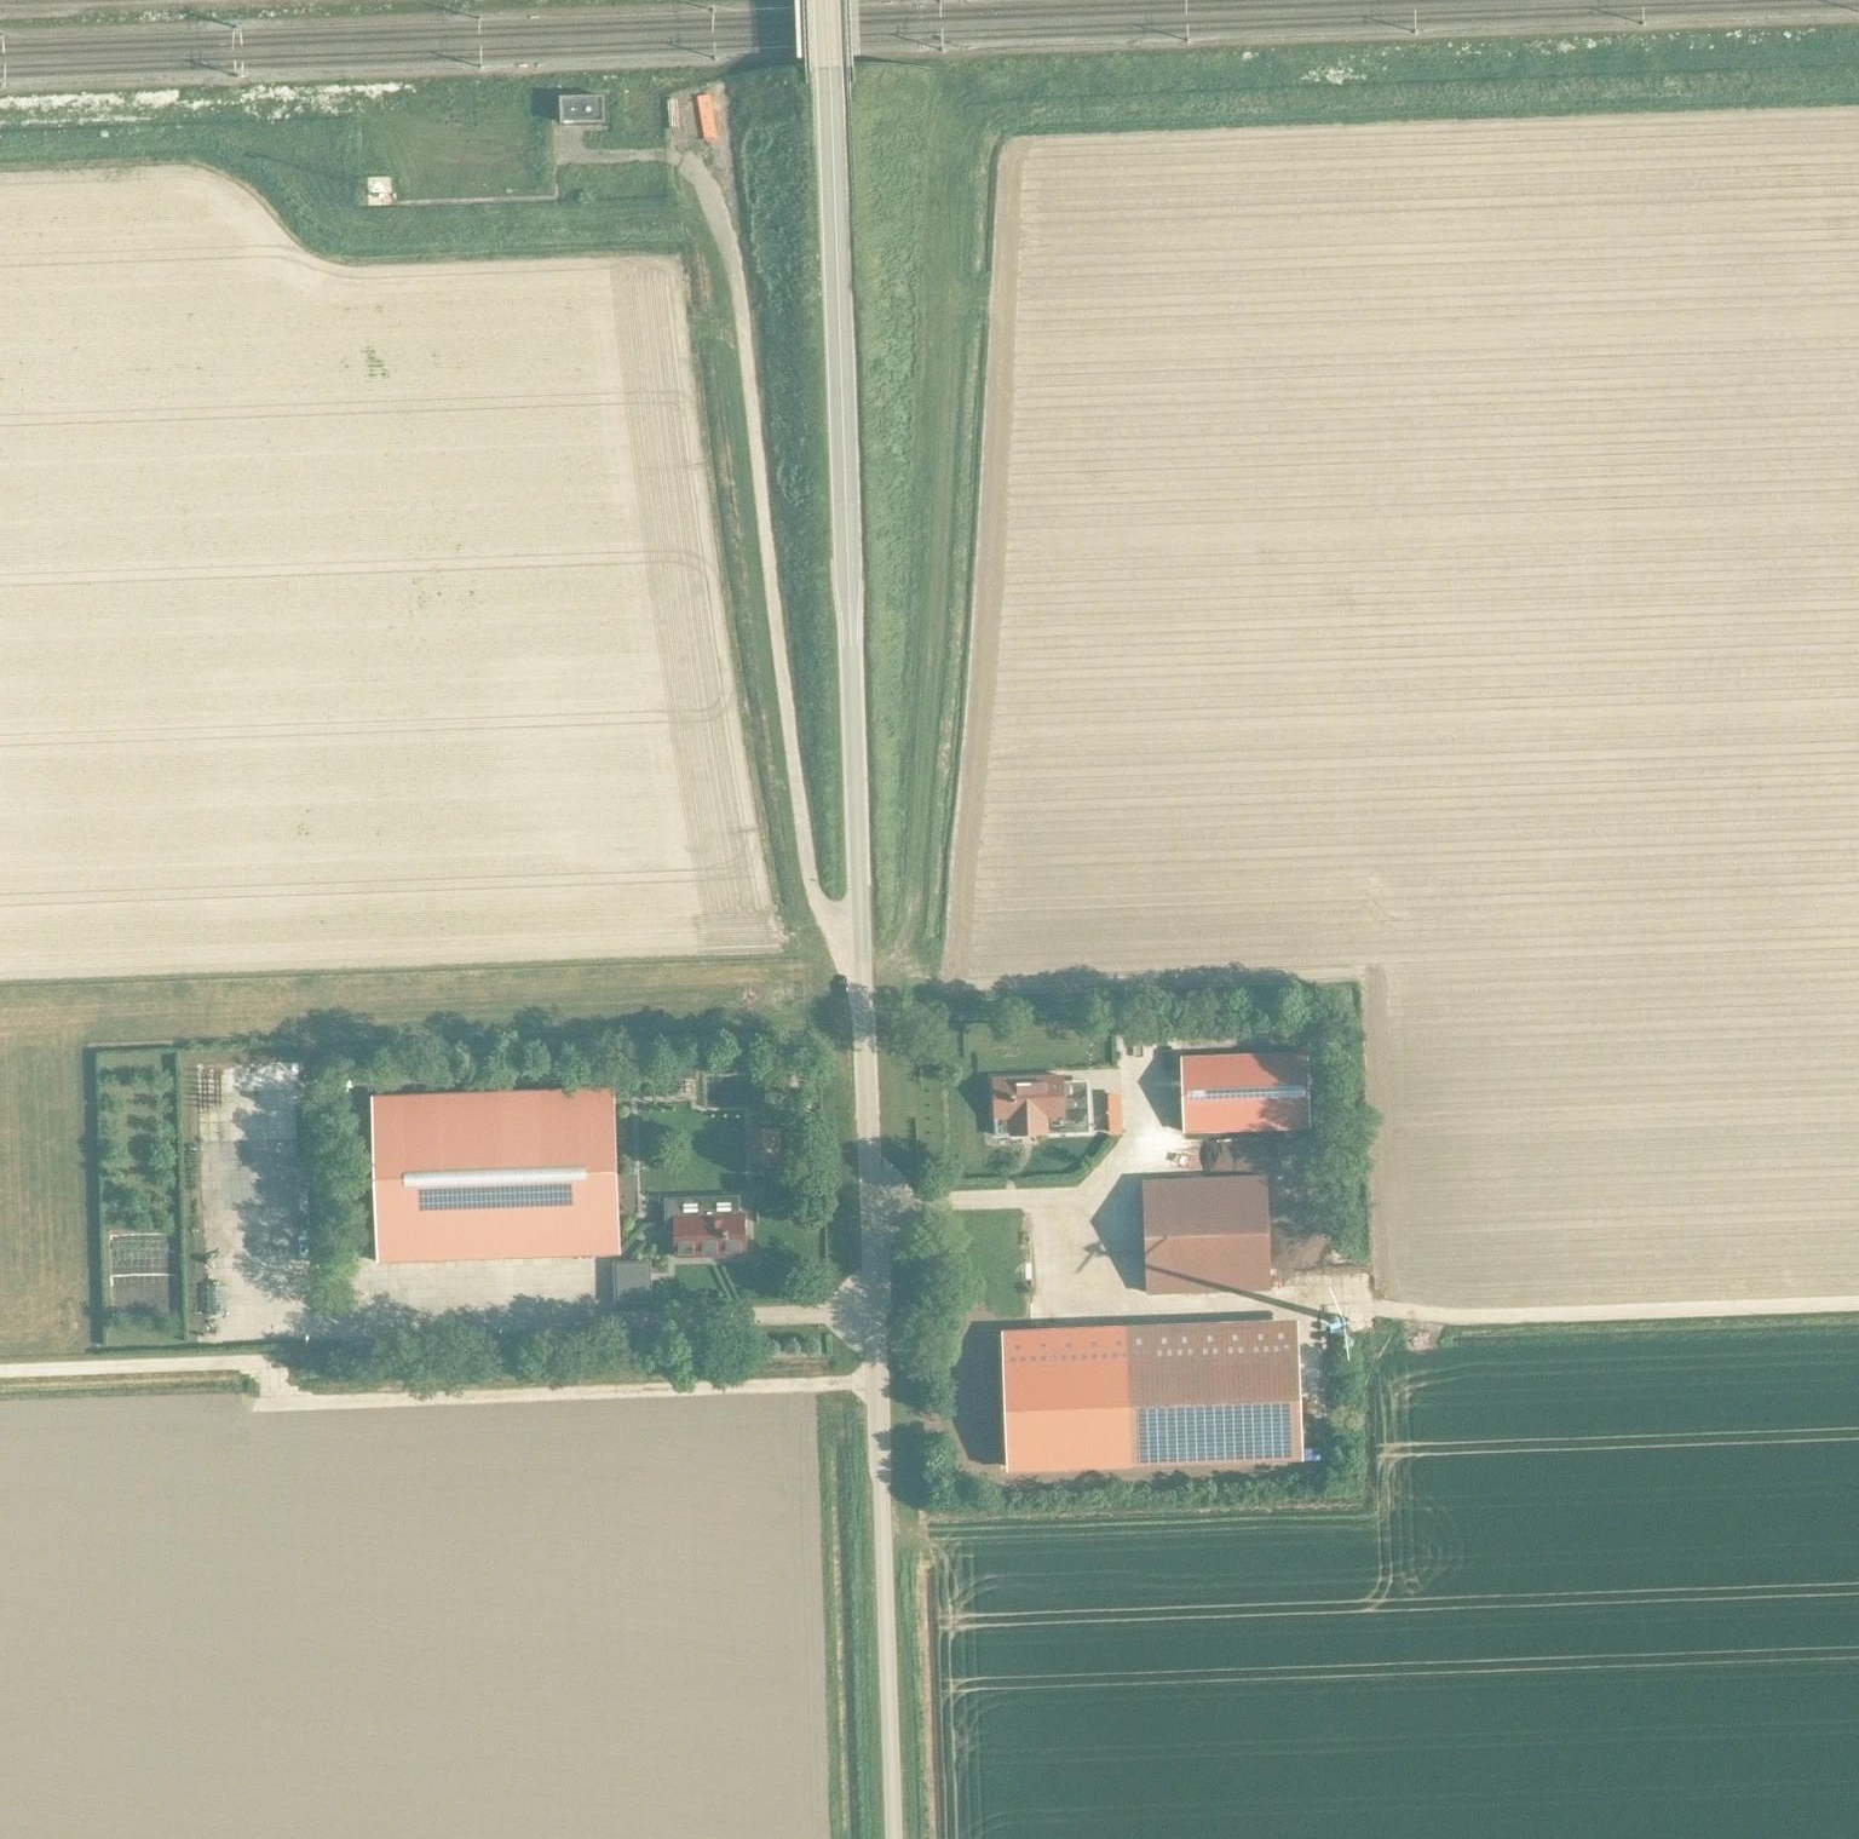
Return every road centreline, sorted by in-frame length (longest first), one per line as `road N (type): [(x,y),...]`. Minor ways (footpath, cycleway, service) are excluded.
road 1 (unclassified): [(889,1838),(824,0)]

